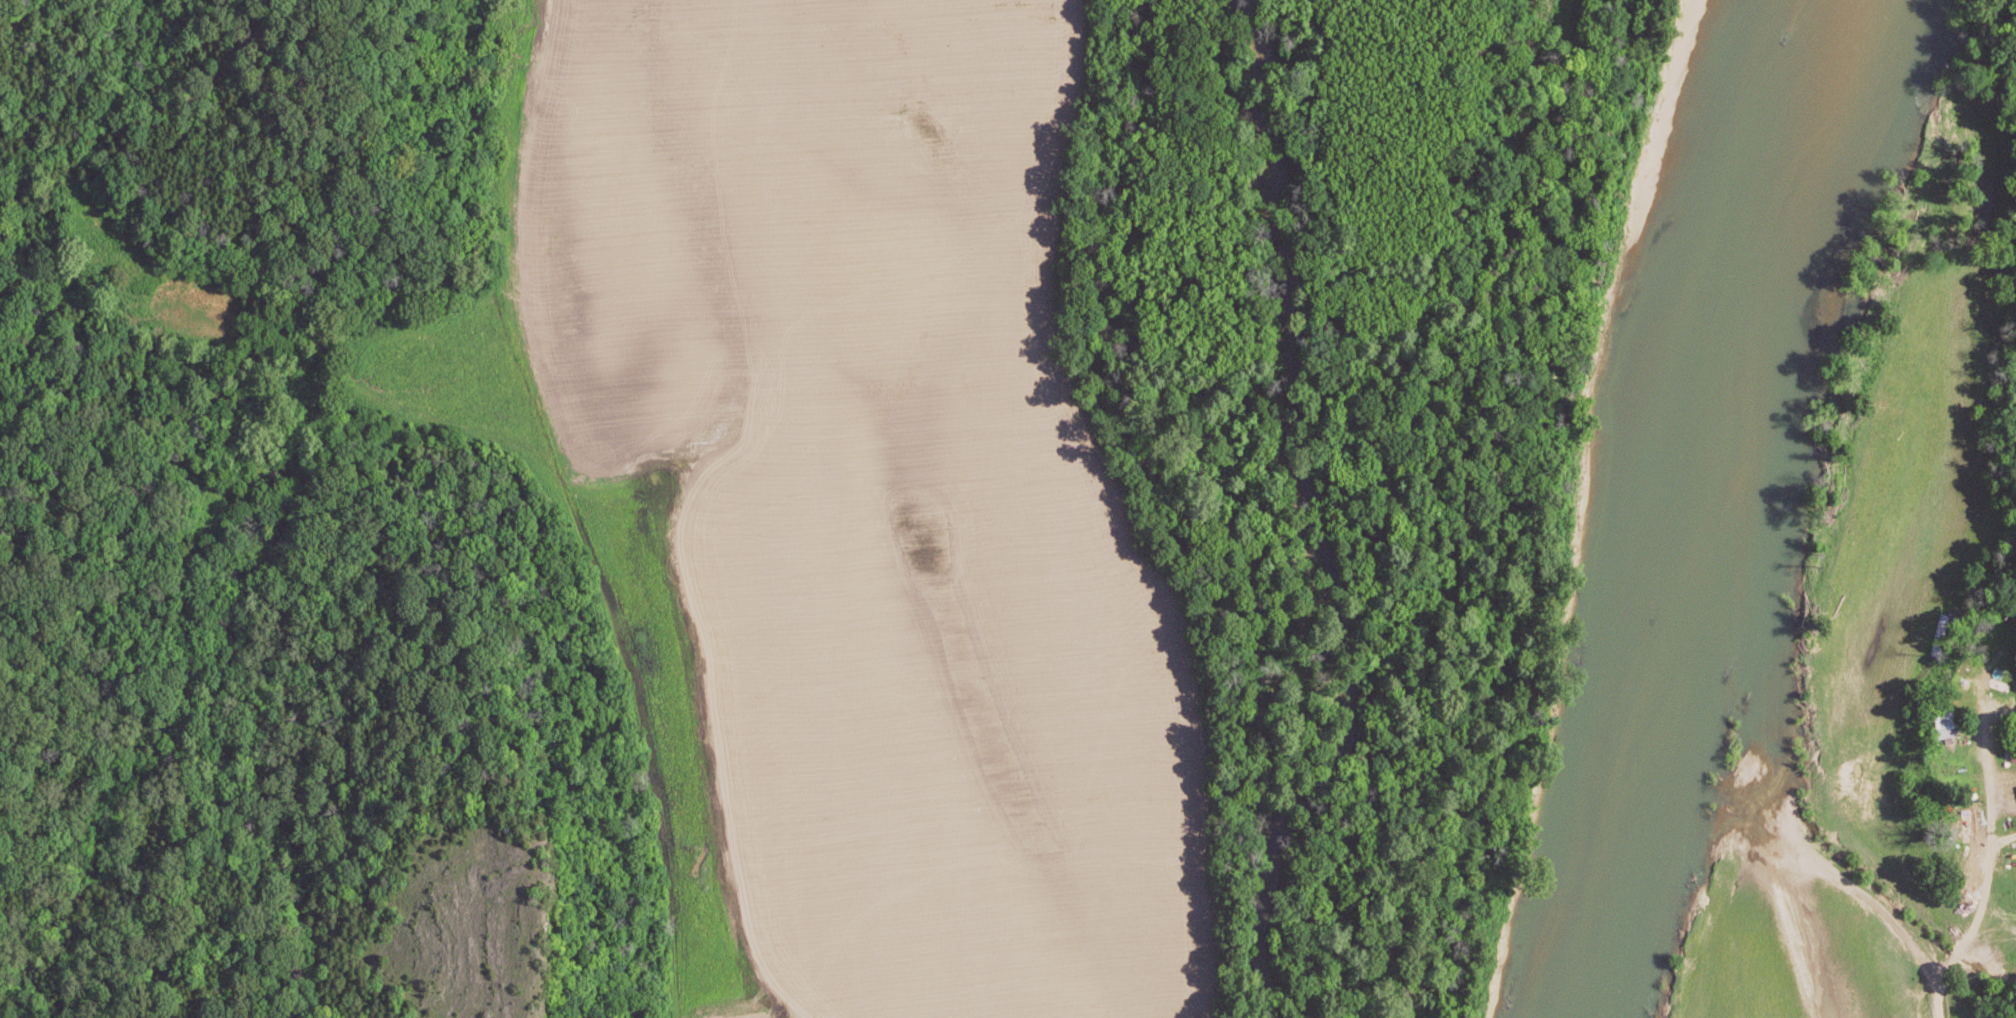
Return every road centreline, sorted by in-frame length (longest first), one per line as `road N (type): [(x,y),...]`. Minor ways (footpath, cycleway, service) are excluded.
road 1 (residential): [(2002,637),(1976,708),(1995,811),(1992,857),(1974,930),(1936,986),(1943,1017)]

